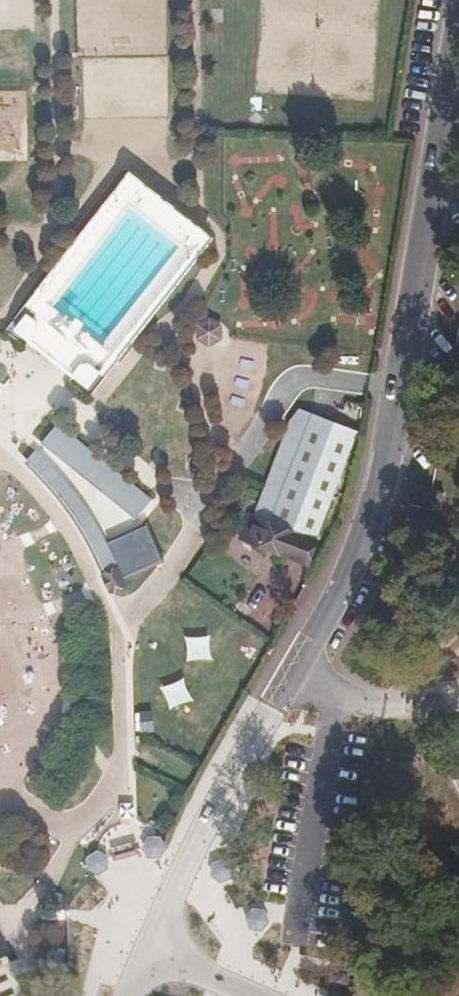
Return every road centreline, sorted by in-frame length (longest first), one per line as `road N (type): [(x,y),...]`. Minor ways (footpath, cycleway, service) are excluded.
road 1 (unclassified): [(129,945),(180,881),(225,784),(383,498),(458,15)]
road 2 (secondary): [(248,995),(129,945)]

